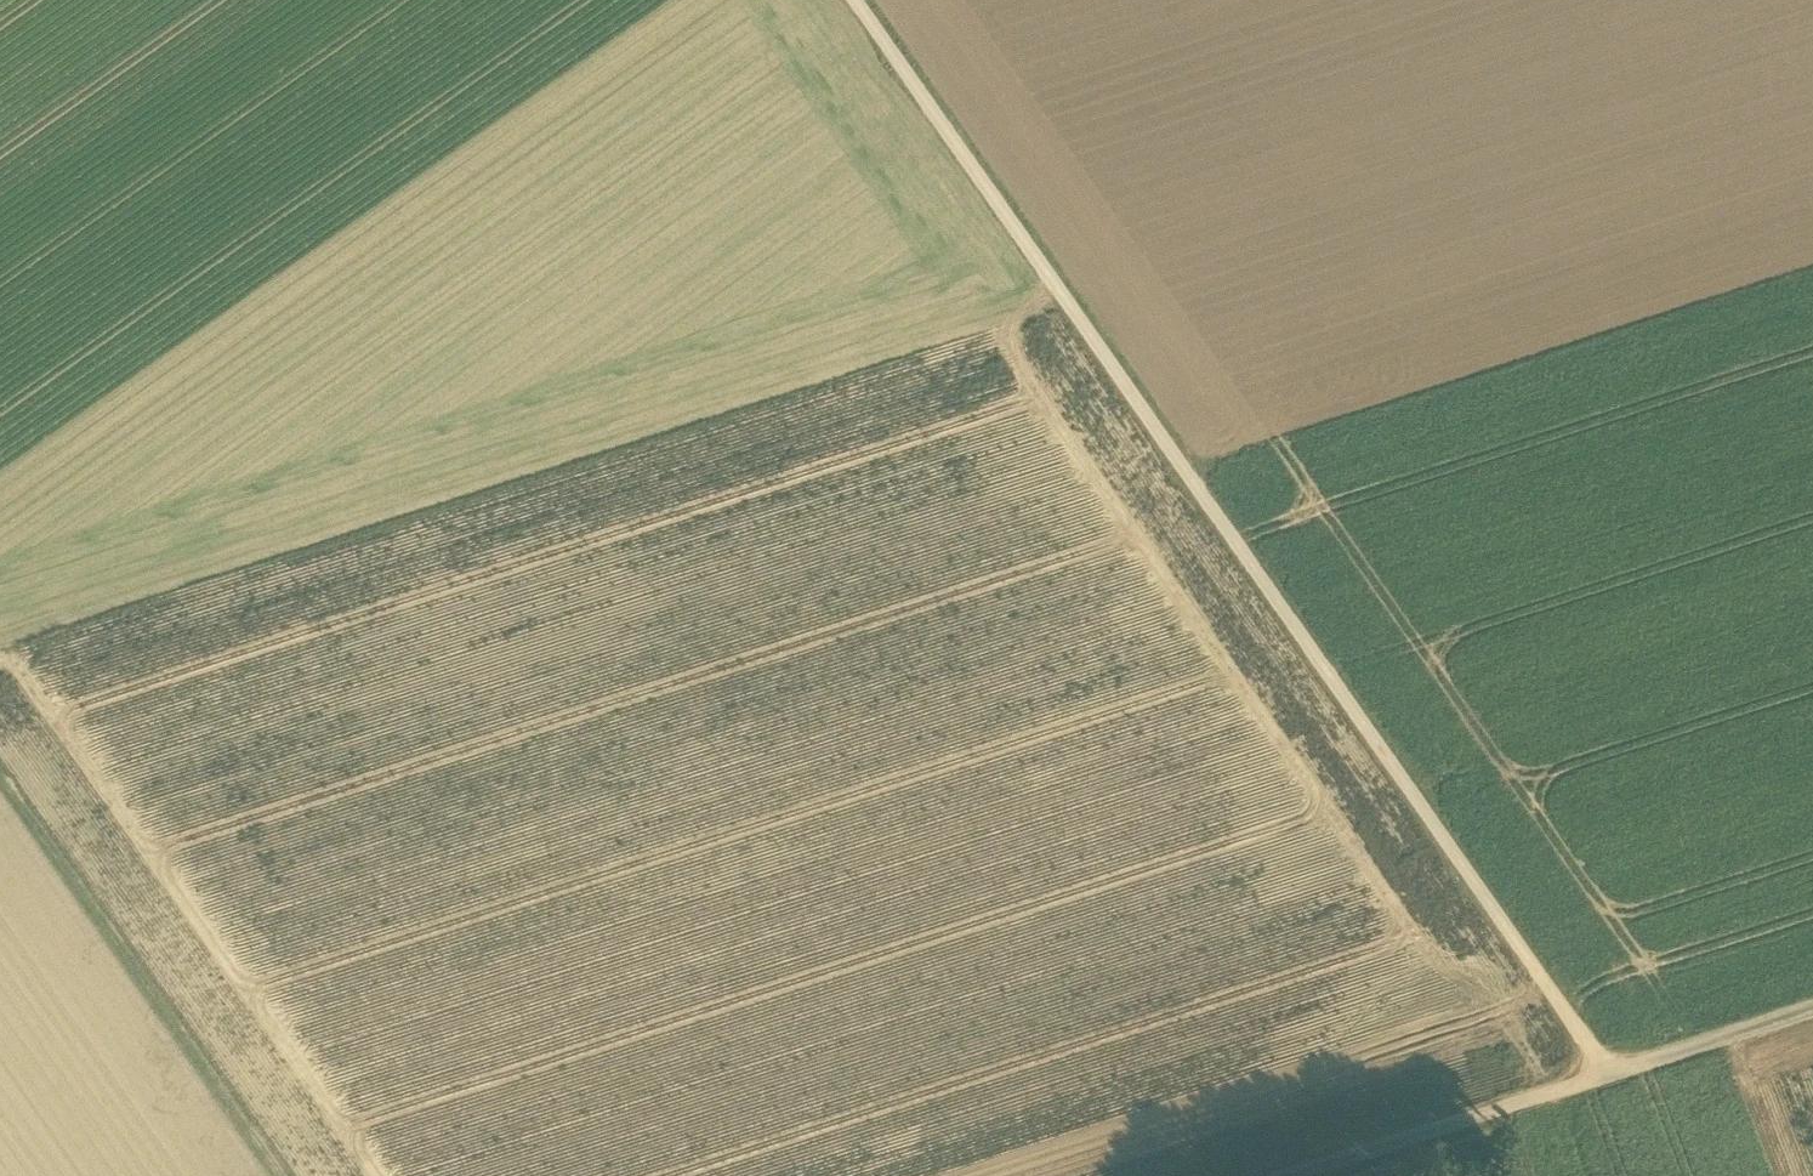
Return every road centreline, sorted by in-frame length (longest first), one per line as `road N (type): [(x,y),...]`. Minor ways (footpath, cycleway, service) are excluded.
road 1 (track): [(1609,1073),(857,0)]
road 2 (track): [(0,775),(282,1175)]
road 3 (track): [(1609,1073),(1285,1175)]
road 4 (track): [(1812,1006),(1609,1073)]

